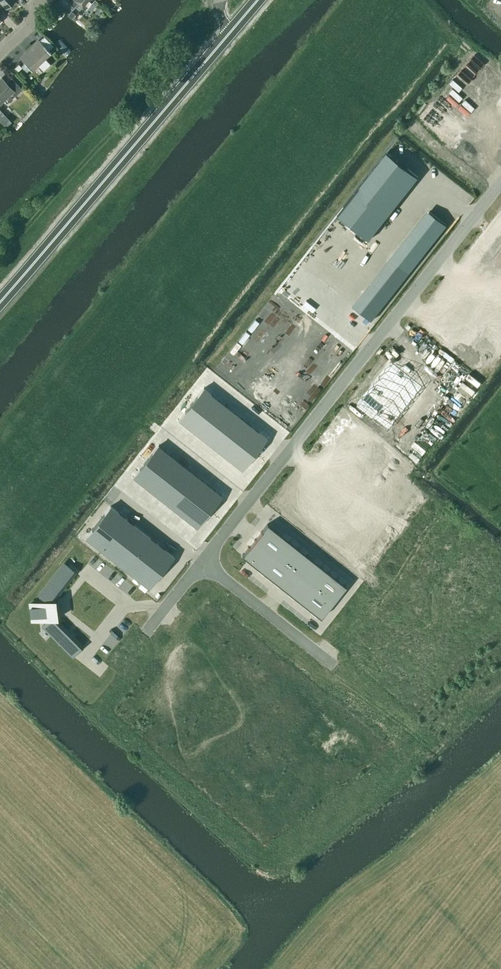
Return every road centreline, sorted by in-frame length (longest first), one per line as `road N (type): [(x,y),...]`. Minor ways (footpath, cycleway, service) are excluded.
road 1 (unclassified): [(249,503),(500,181)]
road 2 (trunk): [(0,300),(225,39)]
road 3 (unclassified): [(203,562),(332,664)]
road 4 (unclassified): [(249,503),(154,428)]

